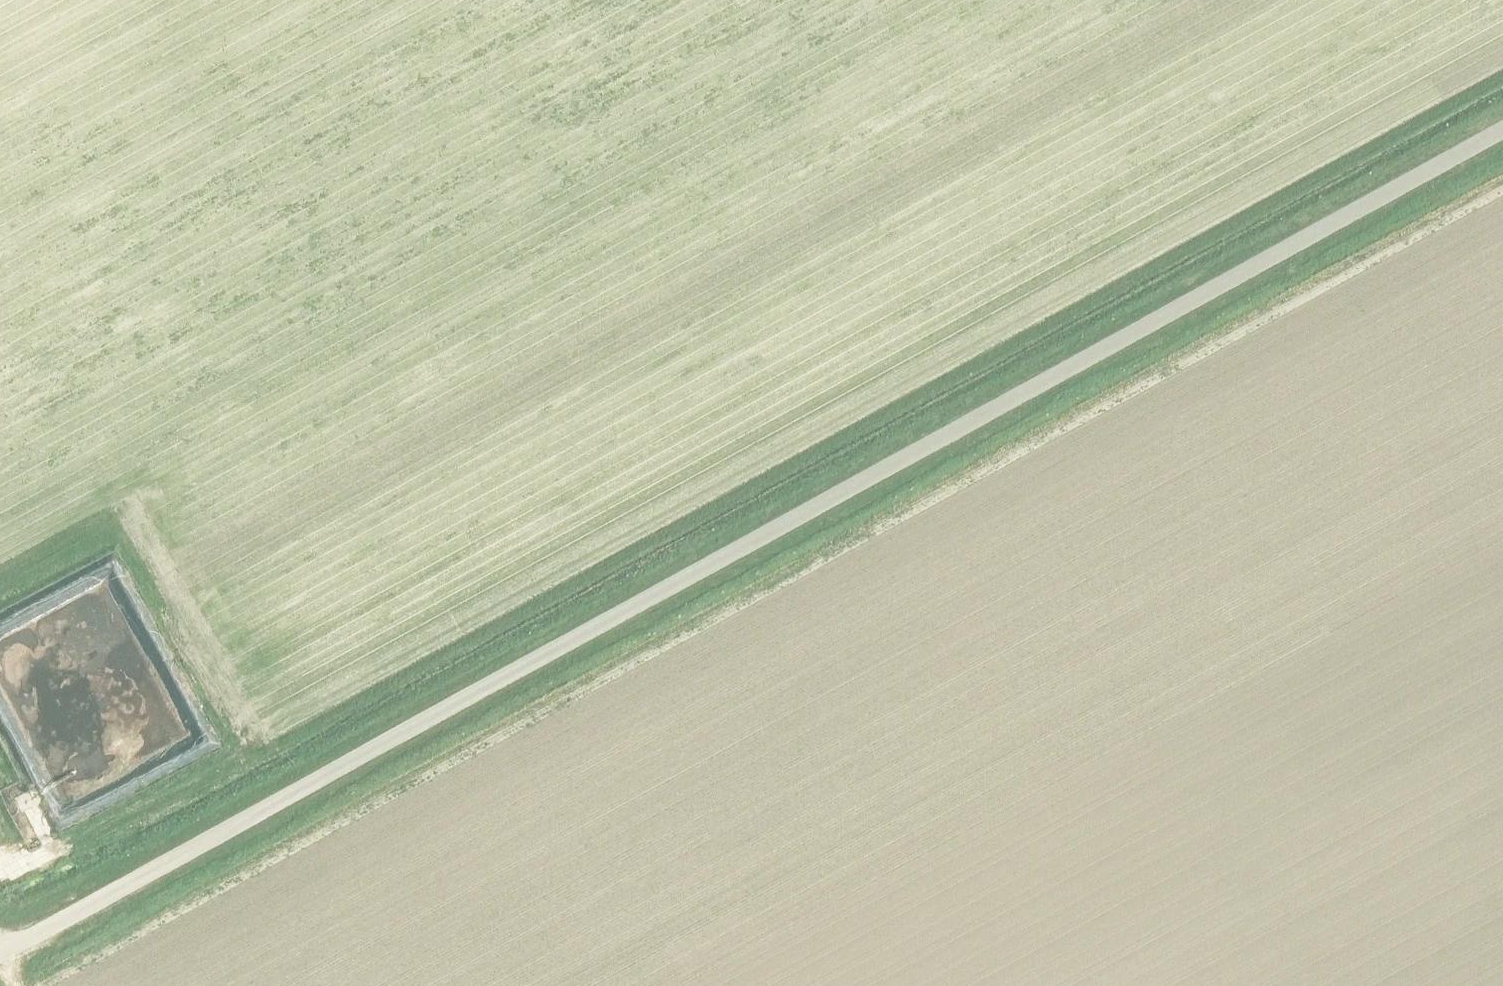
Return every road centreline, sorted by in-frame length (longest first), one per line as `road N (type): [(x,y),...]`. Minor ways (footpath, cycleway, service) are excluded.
road 1 (track): [(0,865),(23,862),(206,774),(249,726)]

